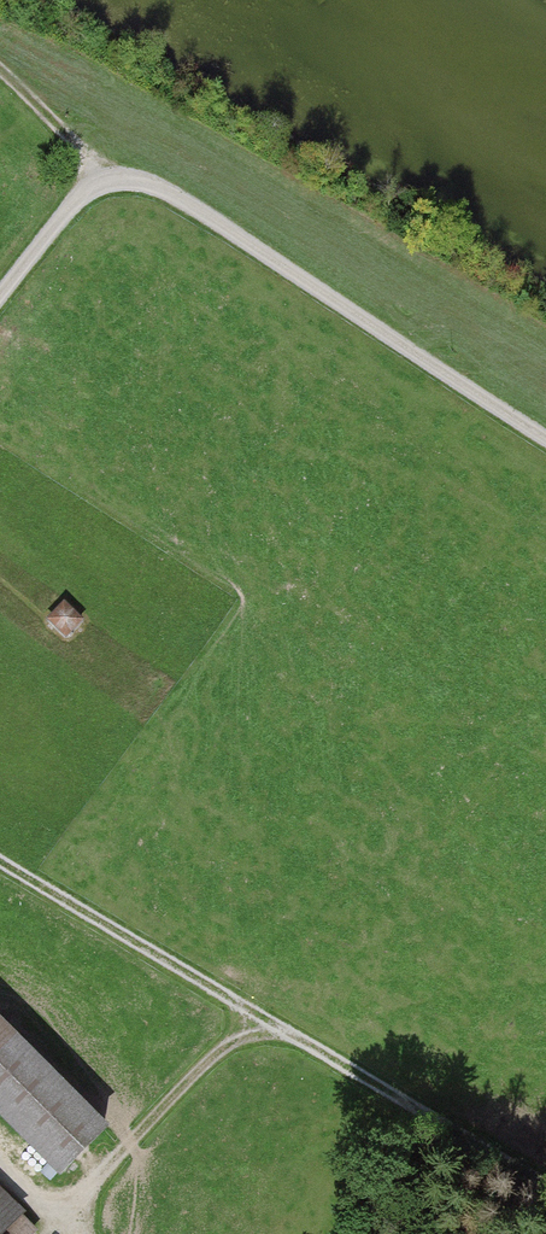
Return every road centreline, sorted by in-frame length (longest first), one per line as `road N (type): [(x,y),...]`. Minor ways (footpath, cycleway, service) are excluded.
road 1 (track): [(545,438),(167,192),(137,181),(101,185),(80,199),(0,300)]
road 2 (track): [(301,1041),(252,1039),(222,1052),(67,1214),(0,1154)]
road 3 (track): [(0,860),(301,1041)]
road 4 (track): [(301,1041),(545,1178)]
road 5 (track): [(101,185),(74,139),(0,66)]

